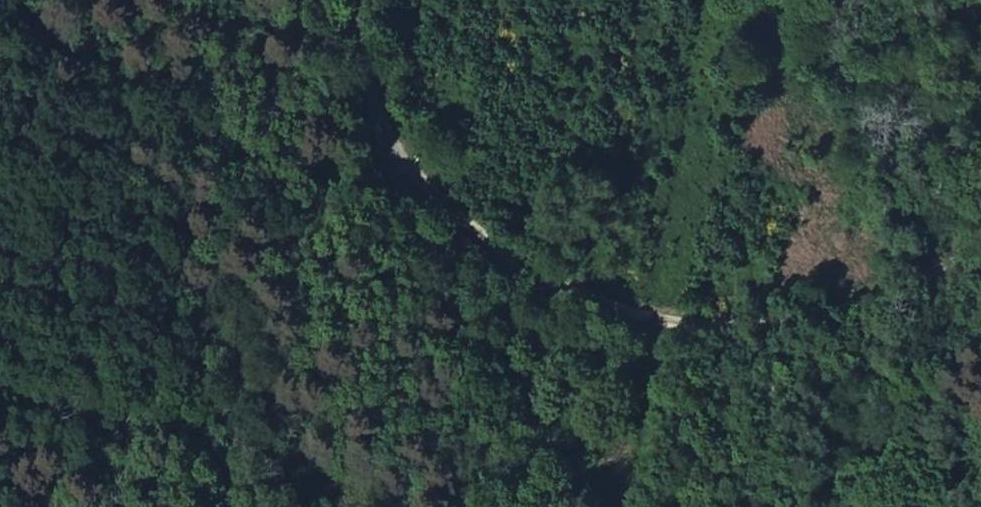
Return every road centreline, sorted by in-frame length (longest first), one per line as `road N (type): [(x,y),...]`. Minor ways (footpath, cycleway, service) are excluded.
road 1 (unclassified): [(405,167),(533,272),(641,317),(696,325),(841,310),(888,291),(980,224)]
road 2 (unclassified): [(405,167),(432,247),(475,327),(535,423),(608,506)]
road 3 (unclassified): [(362,0),(405,167)]

